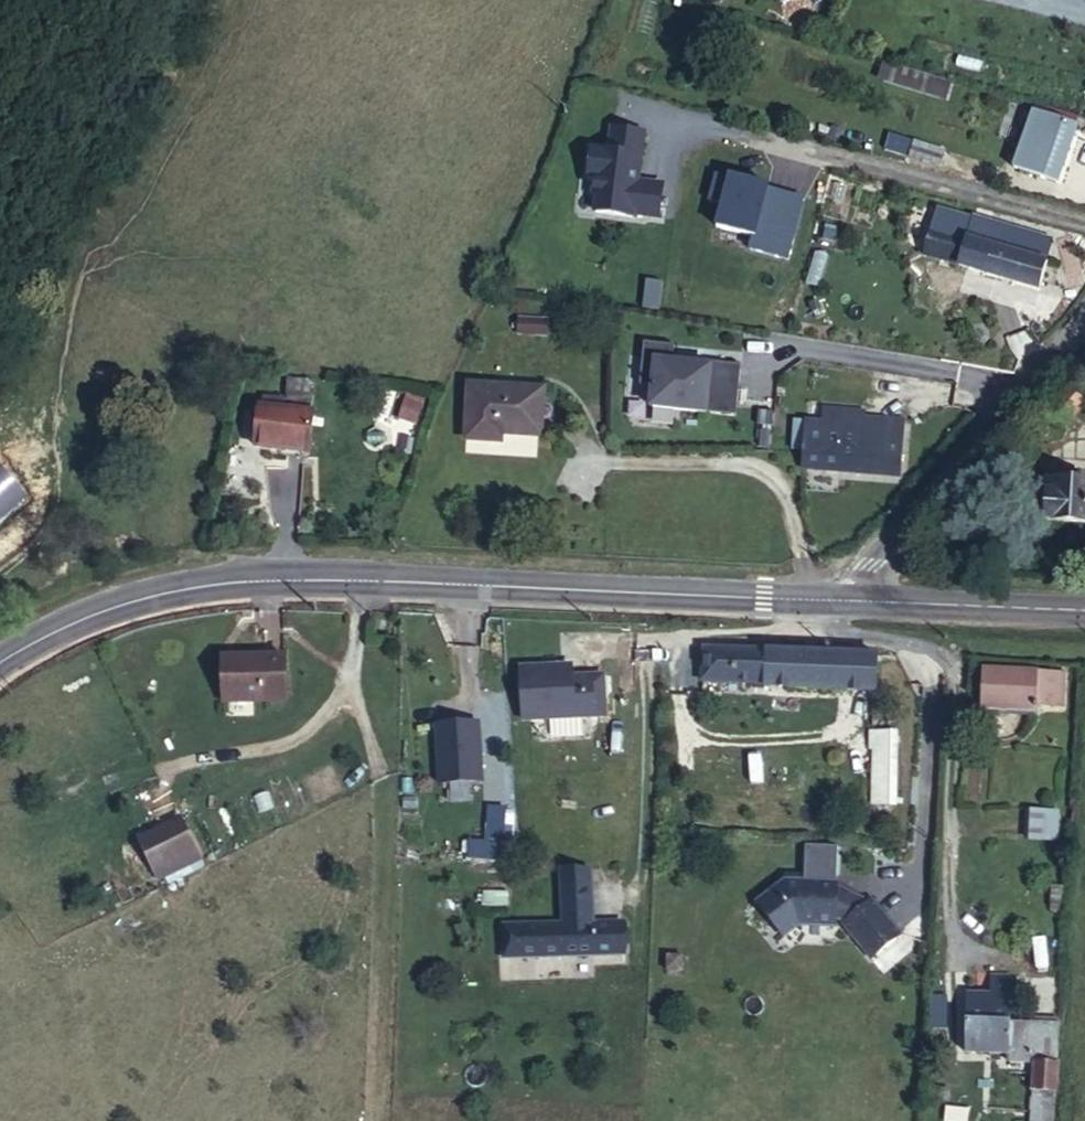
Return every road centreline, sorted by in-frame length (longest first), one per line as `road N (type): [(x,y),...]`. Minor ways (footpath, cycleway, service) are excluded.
road 1 (tertiary): [(0,660),(105,607),(214,581),(322,576),(832,598)]
road 2 (residential): [(1084,326),(832,598)]
road 3 (tertiary): [(832,598),(1084,609)]

